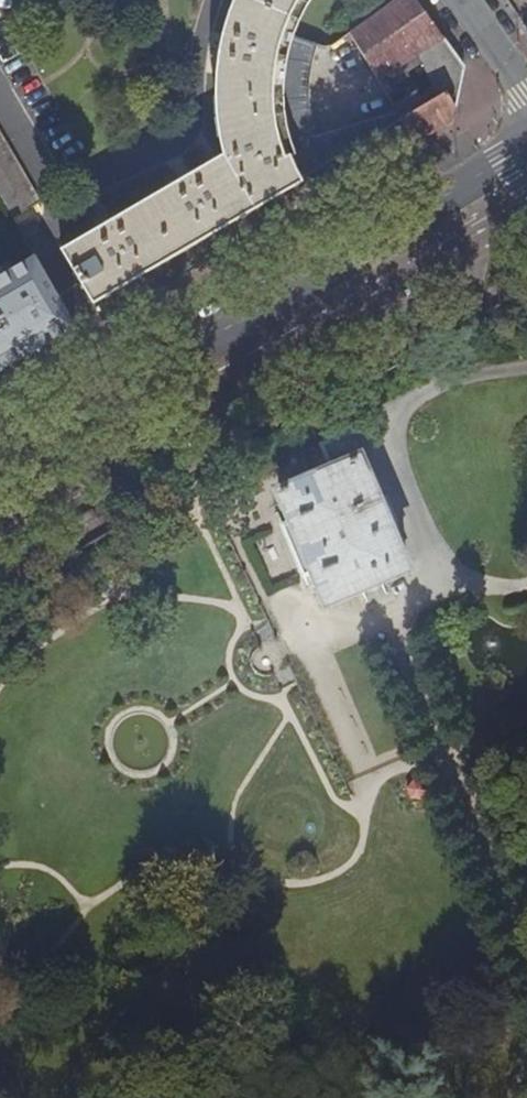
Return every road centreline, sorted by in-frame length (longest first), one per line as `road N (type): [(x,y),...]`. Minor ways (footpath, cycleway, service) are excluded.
road 1 (primary): [(0,514),(526,203)]
road 2 (primary): [(526,147),(0,448)]
road 3 (residential): [(526,98),(457,0)]

